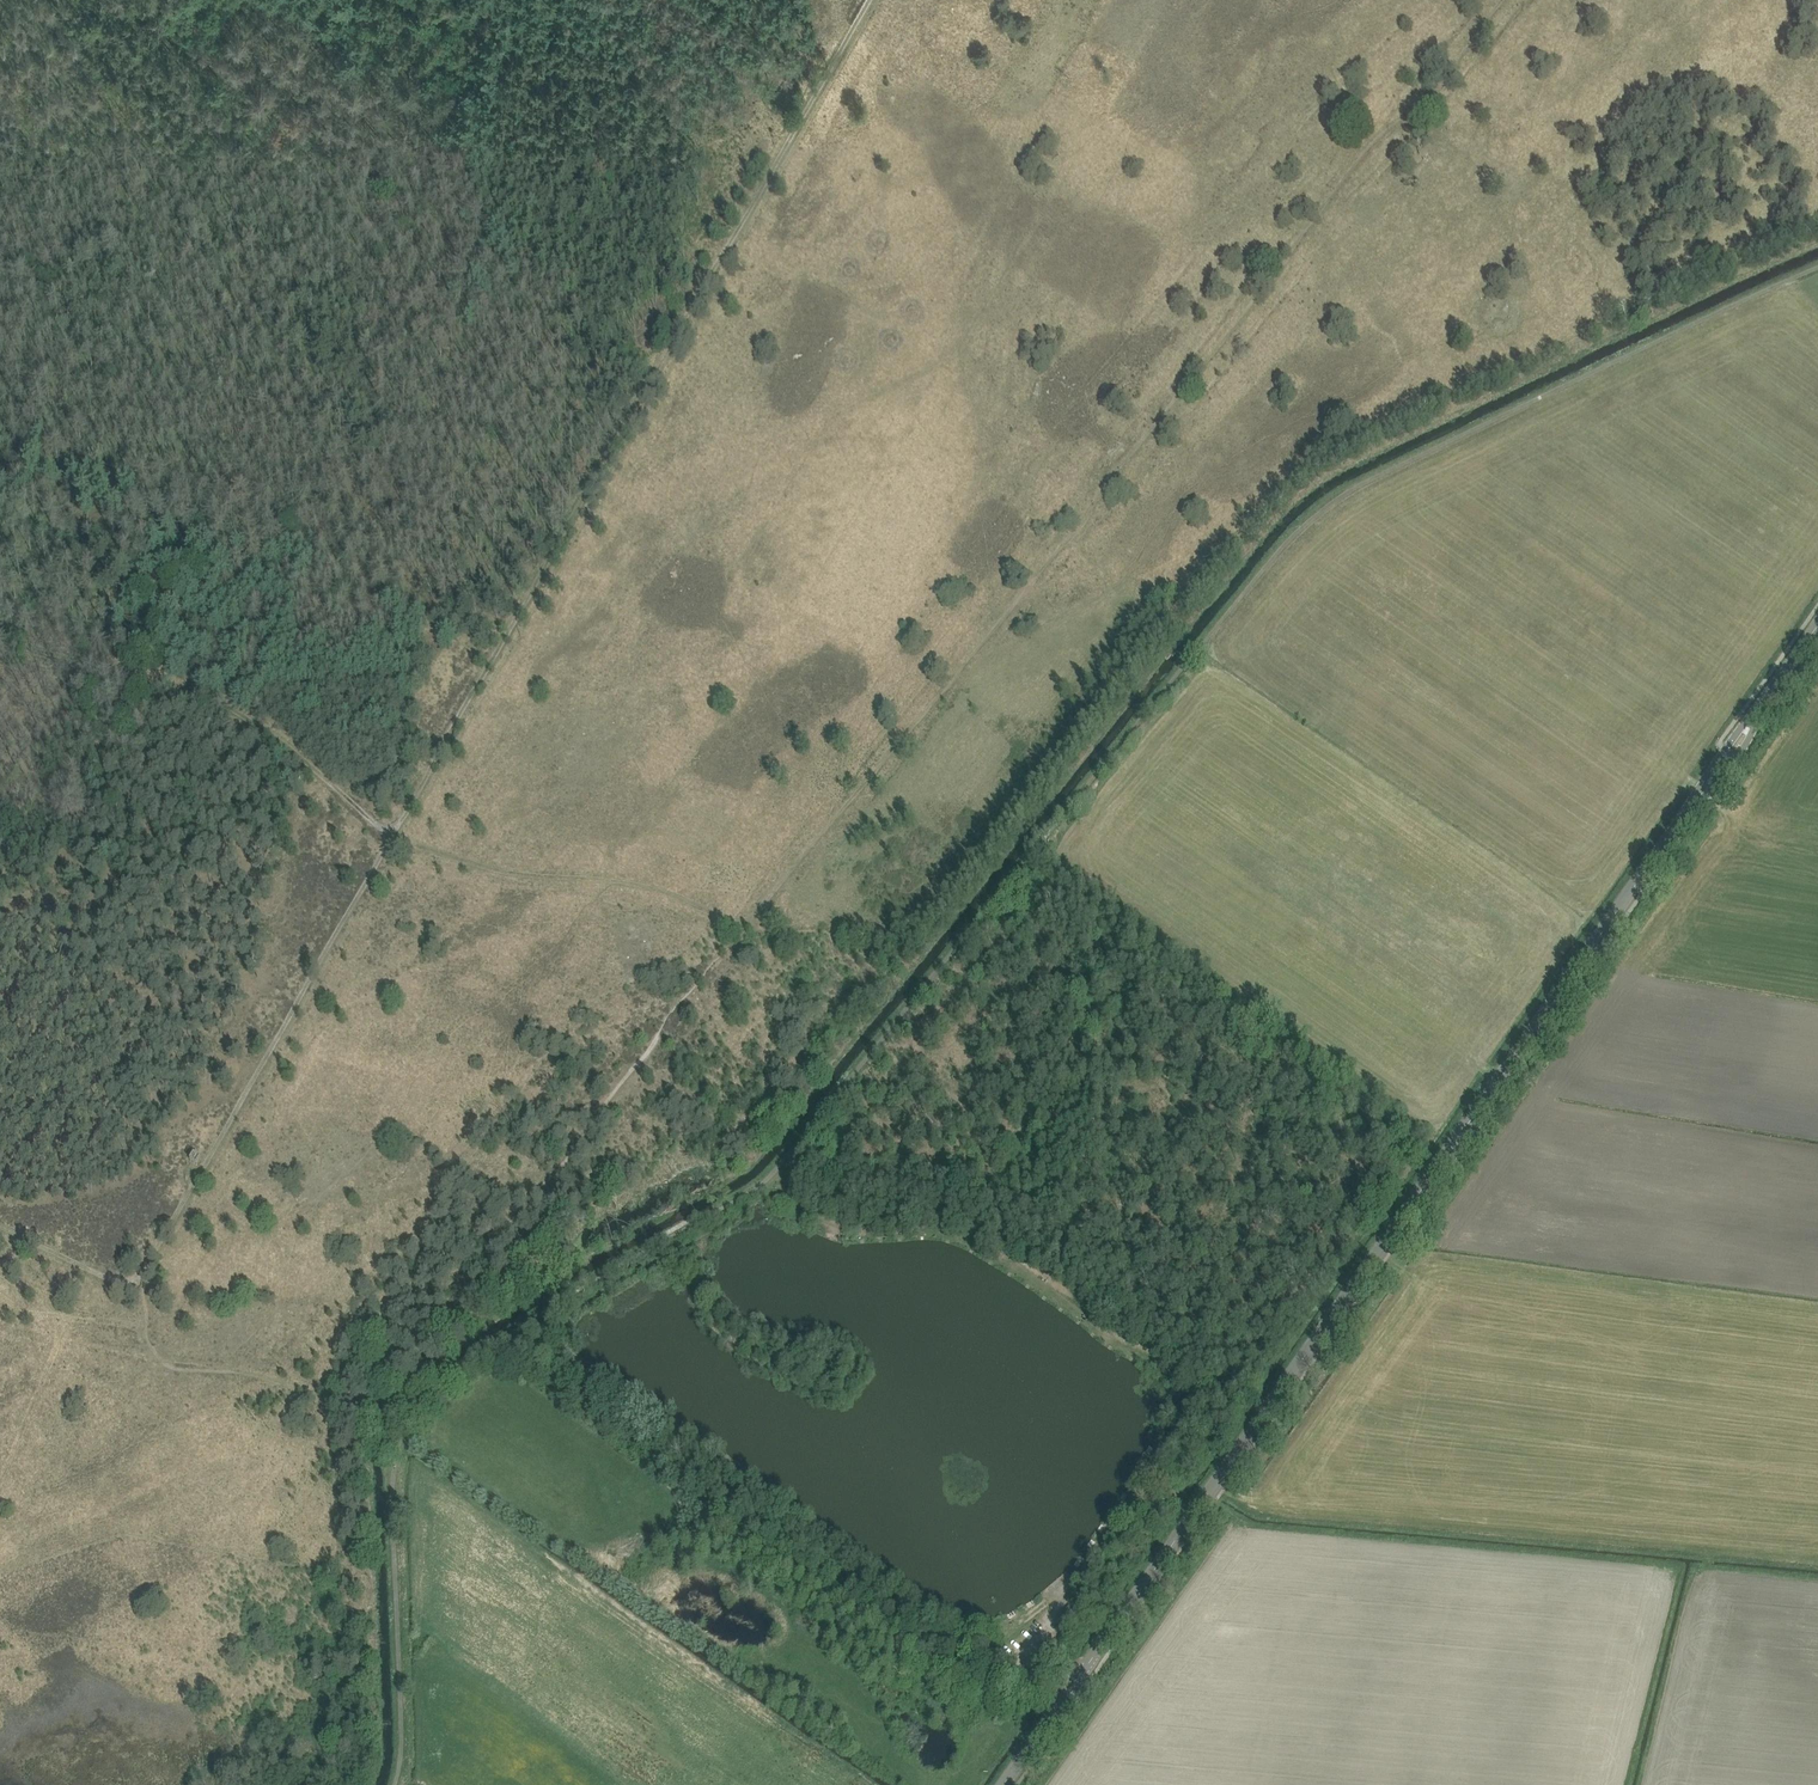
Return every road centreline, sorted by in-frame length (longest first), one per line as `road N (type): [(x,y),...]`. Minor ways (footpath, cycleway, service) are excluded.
road 1 (tertiary): [(1688,810),(1005,1784)]
road 2 (track): [(871,0),(393,838)]
road 3 (track): [(393,838),(134,1285)]
road 4 (track): [(393,838),(284,745),(227,708),(112,666),(0,645)]
road 5 (tertiary): [(1688,810),(1743,750),(1774,687)]
road 6 (tertiary): [(1774,687),(1688,810)]
road 7 (track): [(134,1285),(0,1228)]

